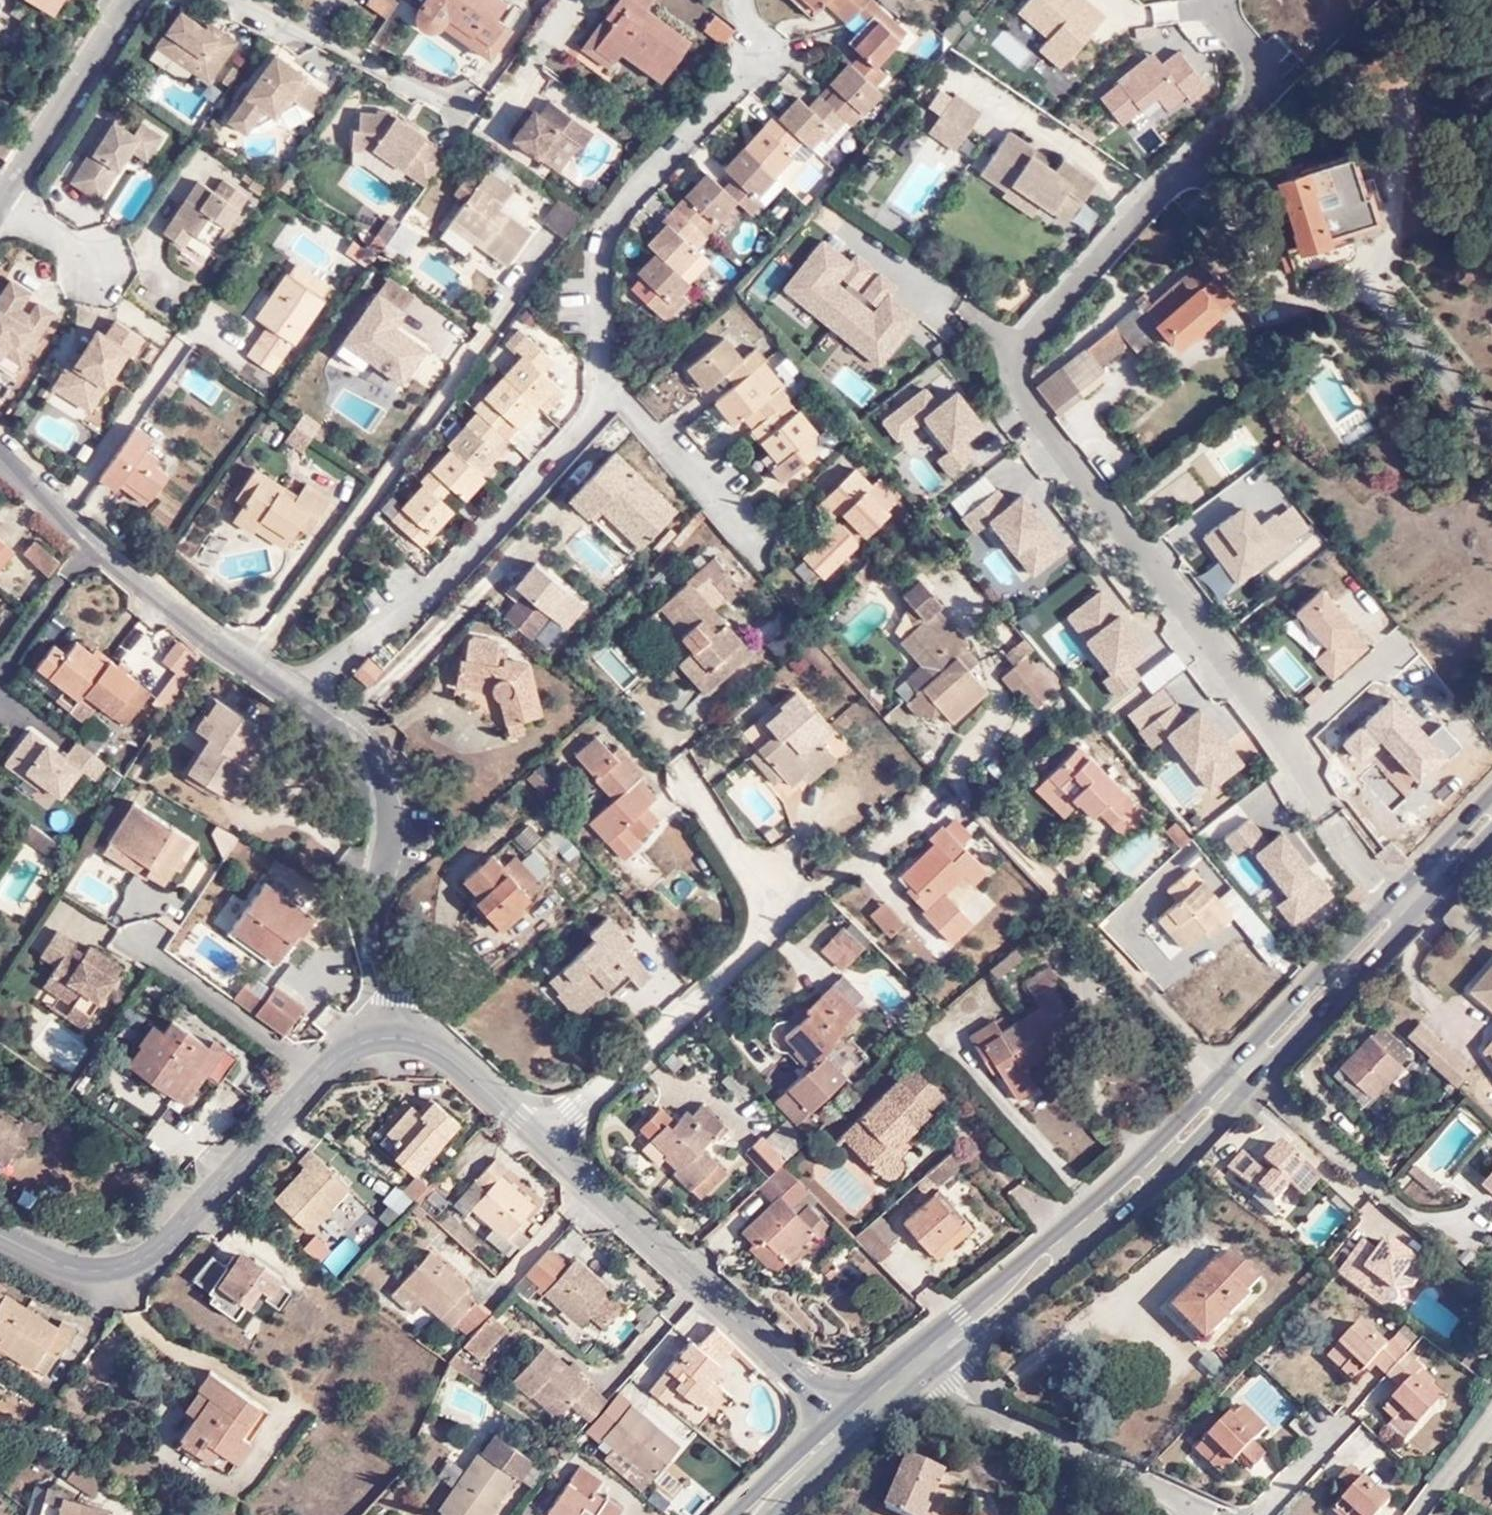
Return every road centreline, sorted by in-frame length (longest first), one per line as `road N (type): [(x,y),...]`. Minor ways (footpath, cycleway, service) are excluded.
road 1 (secondary): [(1491,803),(1123,1184),(929,1339)]
road 2 (residential): [(393,1034),(374,933),(396,822),(389,782),(357,742),(253,668),(0,455)]
road 3 (secondary): [(948,1363),(1256,1091),(1491,837)]
road 4 (residential): [(393,1034),(459,1060),(843,1415)]
road 5 (residential): [(0,1236),(125,1286),(158,1266),(333,1058),(393,1034)]
road 6 (residential): [(1214,1514),(1069,1446),(996,1404),(948,1363)]
road 7 (residential): [(0,199),(132,0)]
road 8 (secondary): [(843,1415),(733,1514)]

